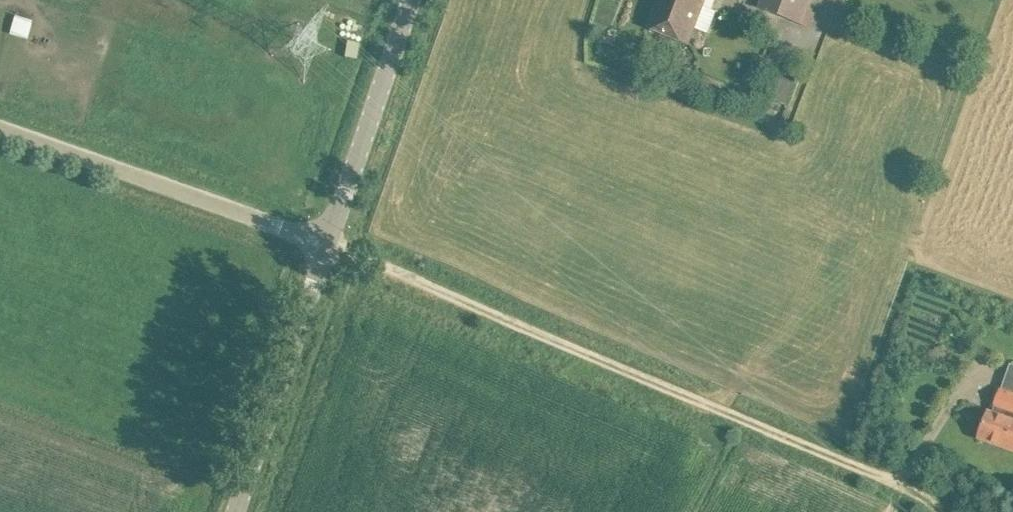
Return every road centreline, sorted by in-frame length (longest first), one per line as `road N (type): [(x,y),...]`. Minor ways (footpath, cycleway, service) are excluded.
road 1 (track): [(328,242),(936,498),(941,511)]
road 2 (unclassified): [(328,242),(0,131)]
road 3 (unclassified): [(234,511),(328,242)]
road 4 (unclassified): [(328,242),(414,0)]

